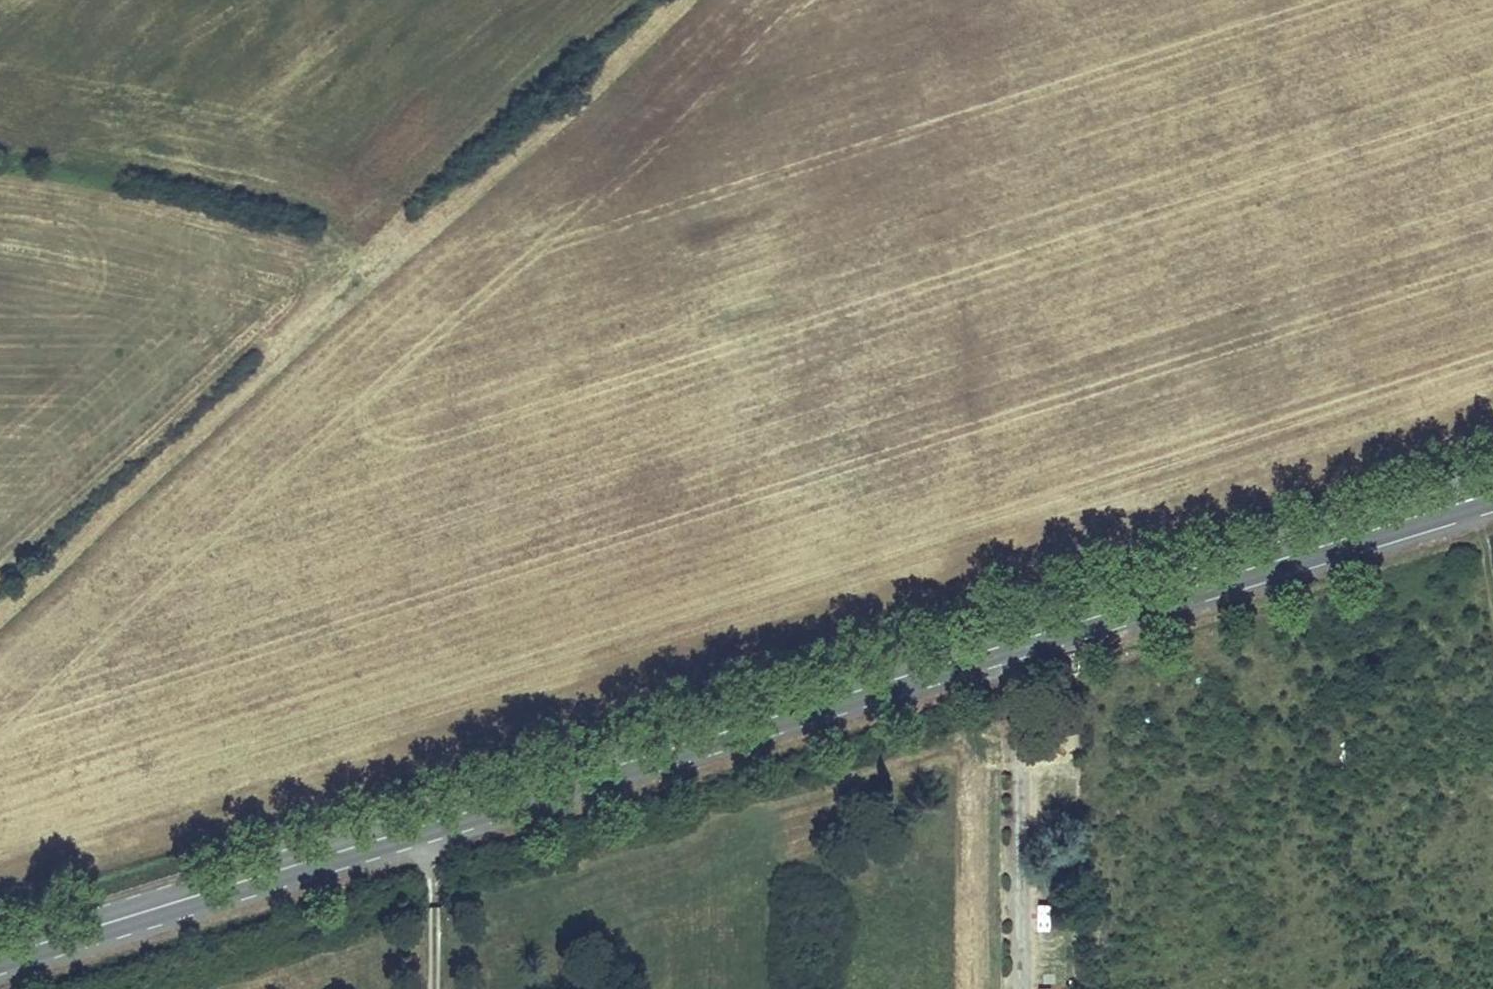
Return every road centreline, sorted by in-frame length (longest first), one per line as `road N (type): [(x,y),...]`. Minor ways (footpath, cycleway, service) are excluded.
road 1 (primary): [(1492,492),(0,955)]
road 2 (track): [(702,0),(483,187),(0,633)]

